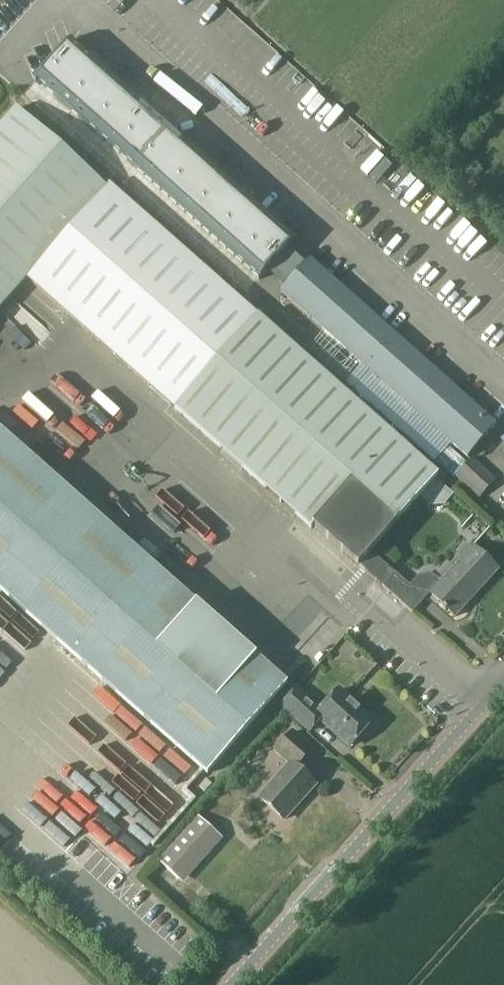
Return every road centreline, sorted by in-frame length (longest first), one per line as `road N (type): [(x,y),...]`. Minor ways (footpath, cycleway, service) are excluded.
road 1 (unclassified): [(227,984),(503,678)]

